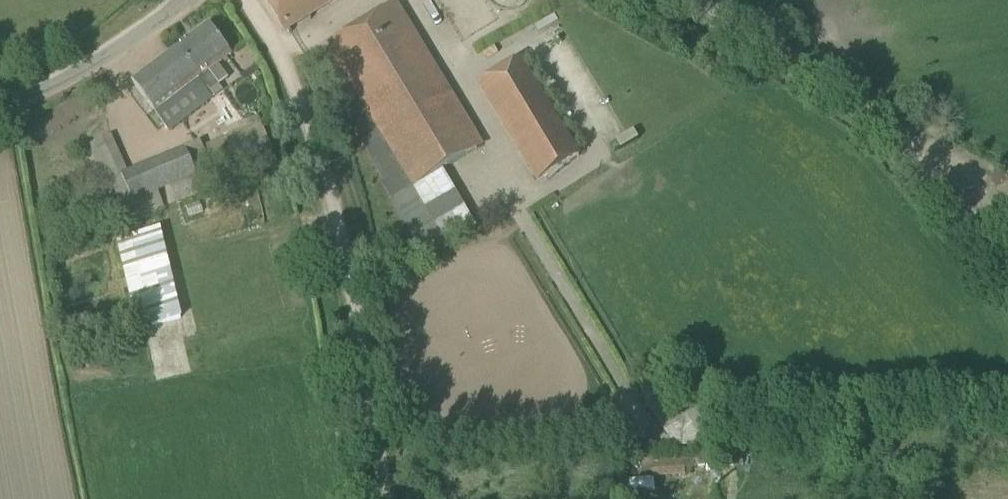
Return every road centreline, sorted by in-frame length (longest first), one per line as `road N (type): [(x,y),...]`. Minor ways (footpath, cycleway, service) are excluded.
road 1 (track): [(385,498),(327,195),(280,58),(246,0)]
road 2 (track): [(687,0),(787,55),(899,134),(981,239),(1007,288)]
road 3 (unclassified): [(0,105),(64,77),(183,0)]

